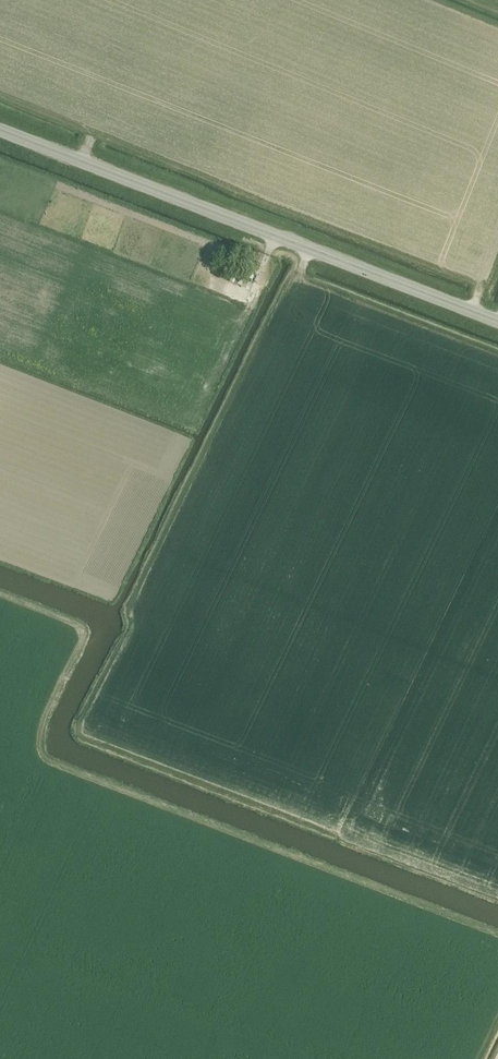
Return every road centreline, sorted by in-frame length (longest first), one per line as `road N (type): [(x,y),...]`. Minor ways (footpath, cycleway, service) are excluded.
road 1 (tertiary): [(497,322),(0,130)]

